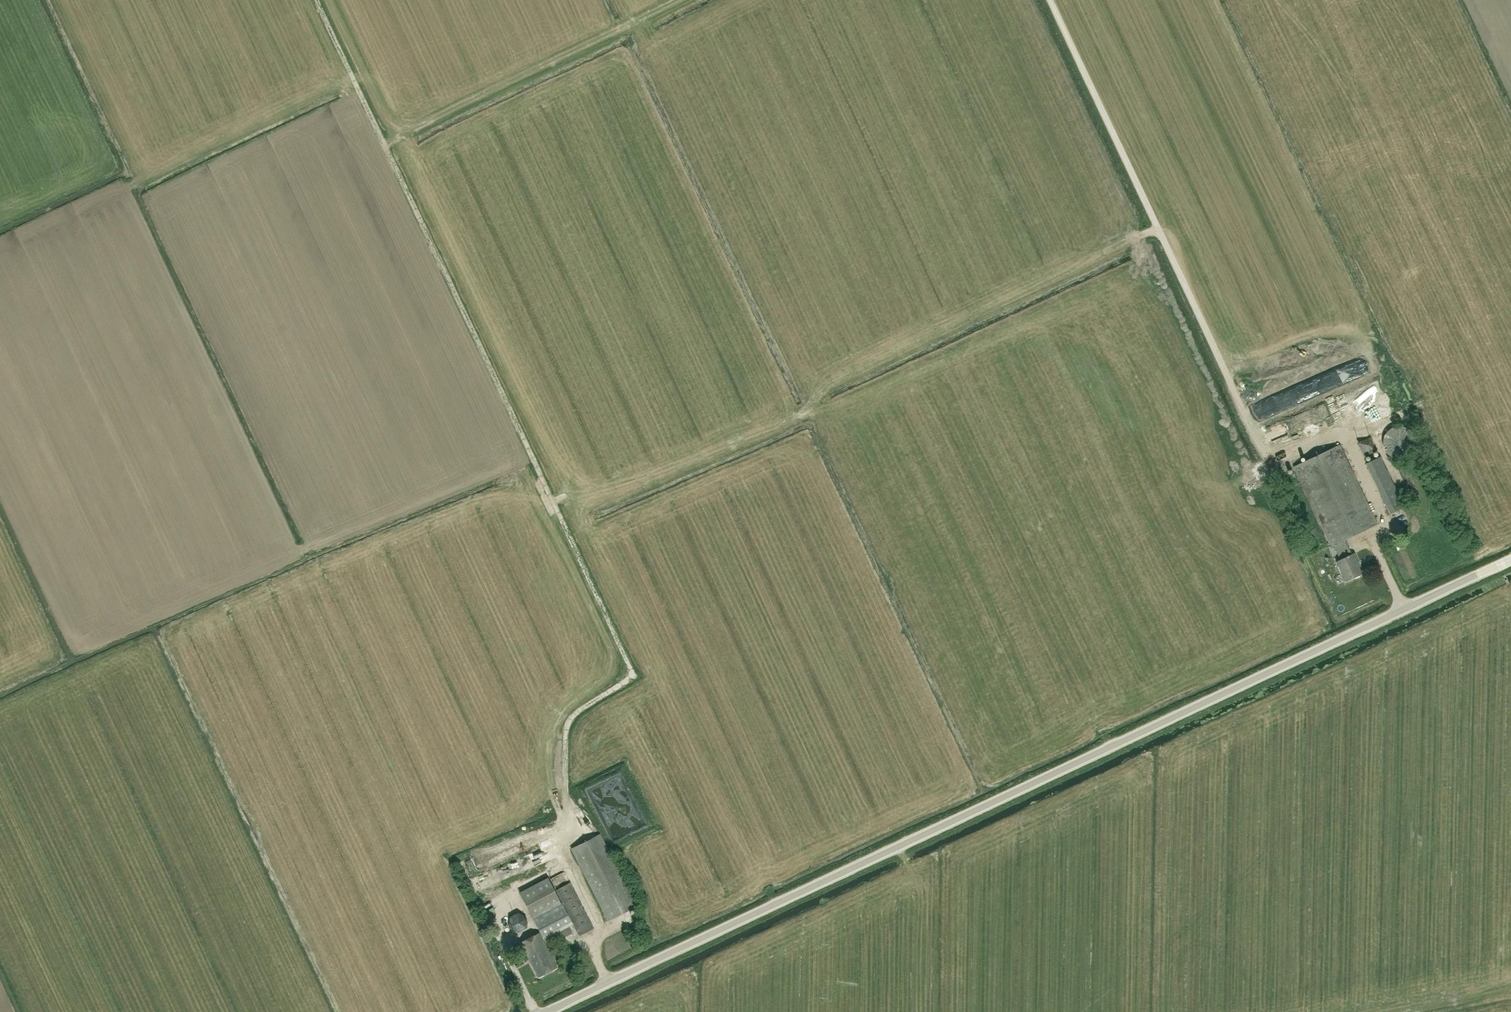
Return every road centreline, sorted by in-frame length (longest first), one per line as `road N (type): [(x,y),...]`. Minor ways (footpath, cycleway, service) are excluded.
road 1 (tertiary): [(546,1011),(1510,561)]

